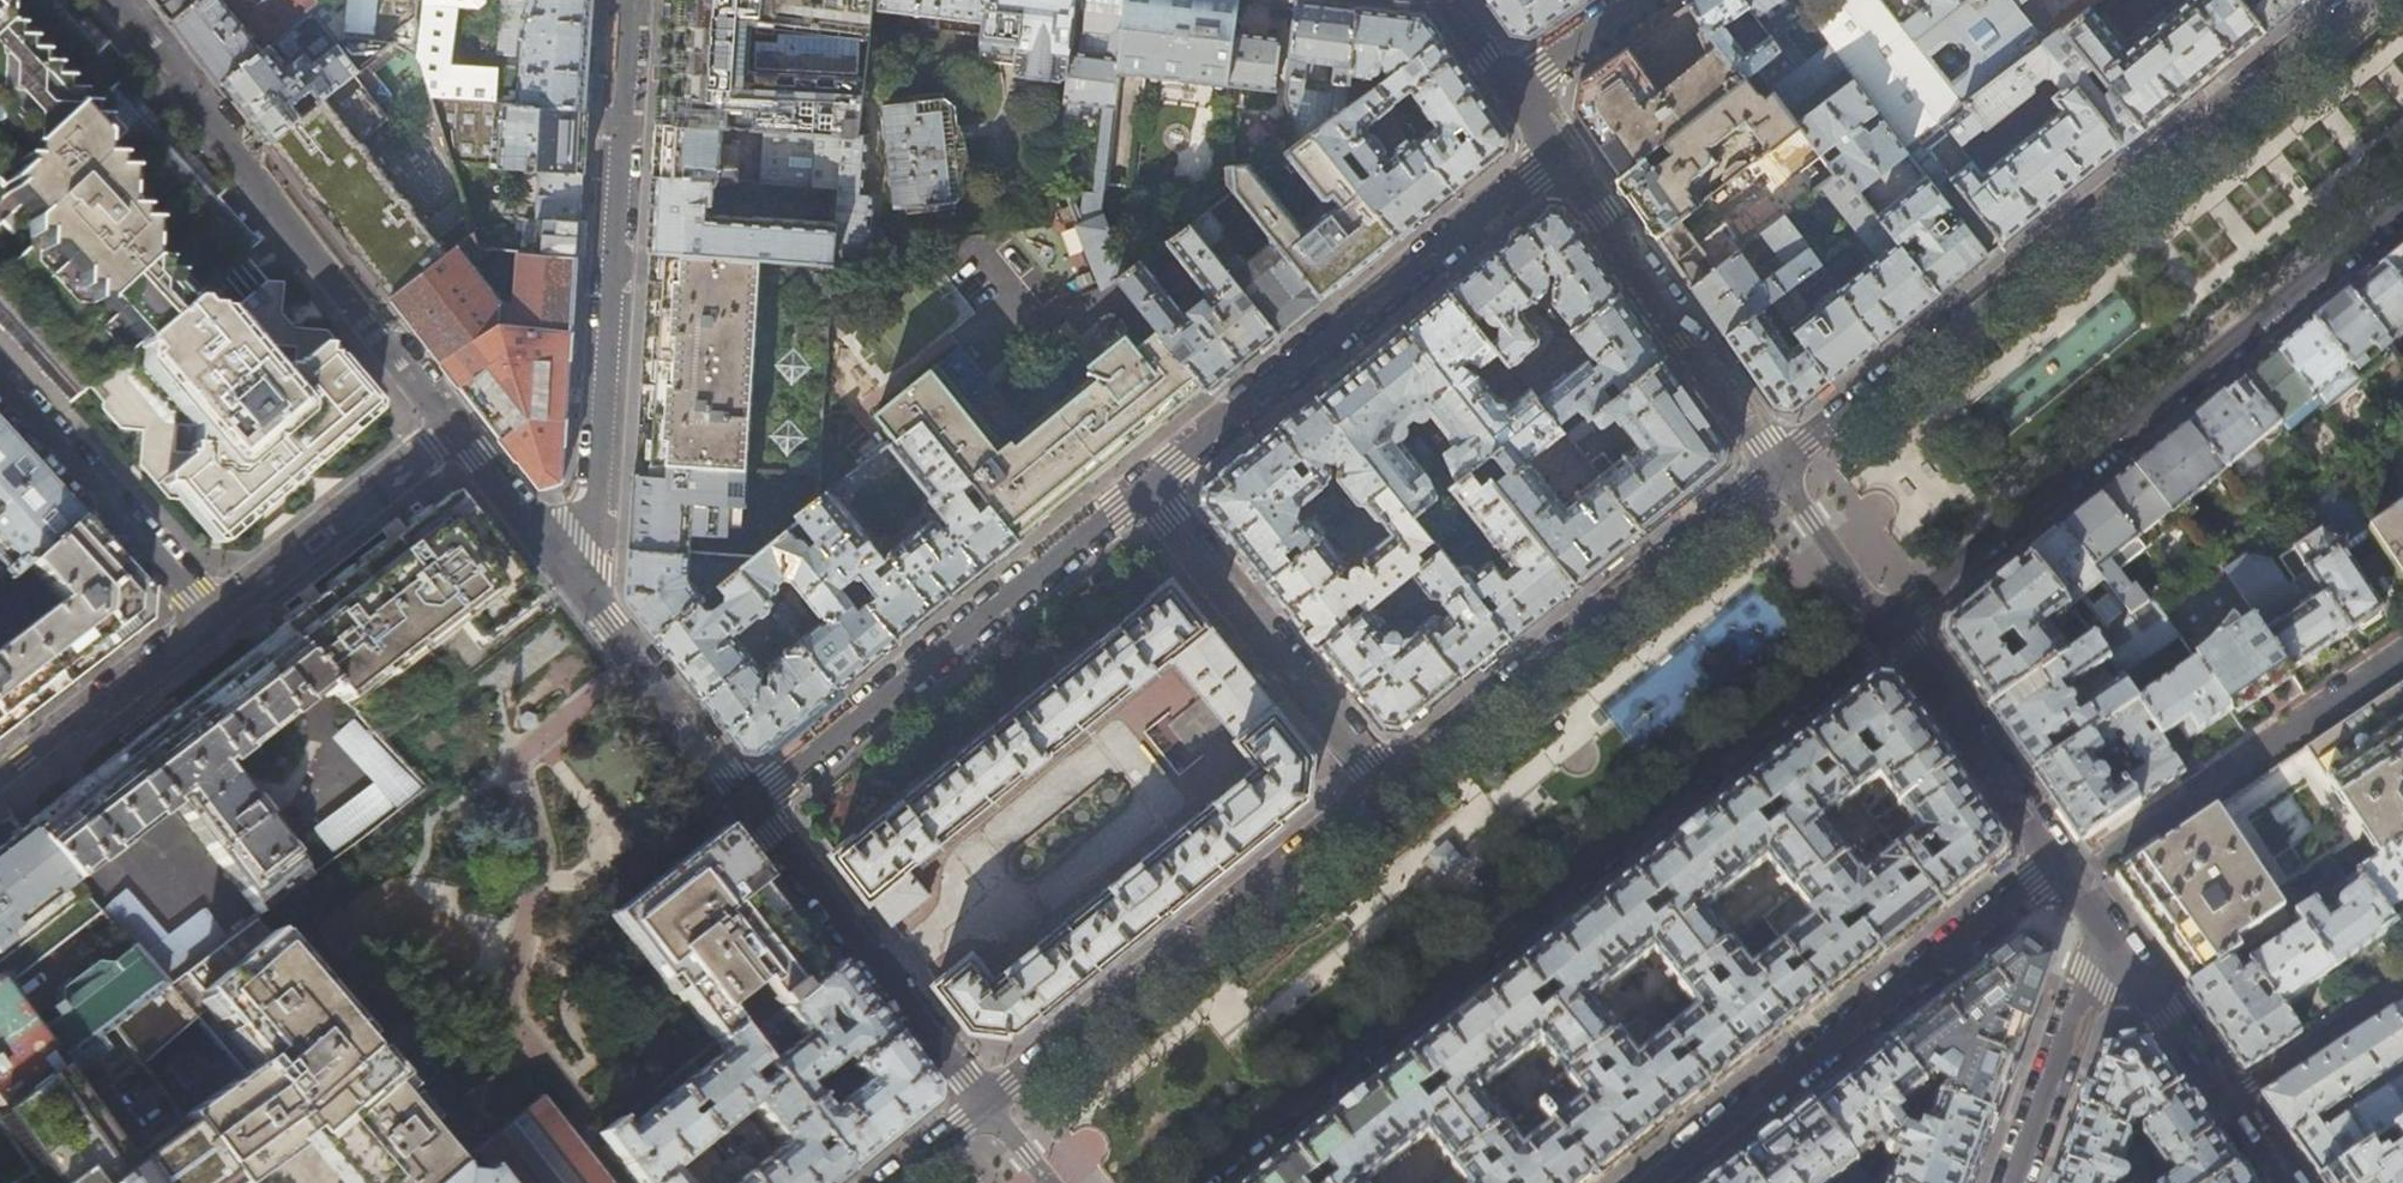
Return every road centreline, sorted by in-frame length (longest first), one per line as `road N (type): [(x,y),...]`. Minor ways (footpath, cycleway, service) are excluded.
road 1 (secondary): [(1199,1182),(1892,626)]
road 2 (secondary): [(2361,0),(1780,469)]
road 3 (secondary): [(1892,626),(2402,214)]
road 4 (residential): [(627,0),(590,598)]
road 5 (residential): [(459,432),(120,0)]
road 6 (residential): [(1142,487),(1560,155)]
road 7 (residential): [(2061,861),(1653,1182)]
road 8 (secondary): [(1780,469),(1382,790)]
road 9 (secondary): [(1382,790),(989,1108)]
road 10 (residential): [(750,803),(1142,487)]
road 11 (residential): [(2402,652),(2099,860),(2061,861)]
road 12 (residential): [(989,1108),(750,803)]
road 13 (residential): [(1142,487),(1382,790)]
road 14 (residential): [(1560,155),(1780,469)]
road 15 (residential): [(0,376),(221,615)]
road 16 (residential): [(1892,626),(2061,861)]
road 17 (residential): [(2012,1182),(2108,924)]
road 18 (residential): [(221,615),(0,774)]
road 19 (residential): [(750,803),(590,598)]
road 20 (residential): [(590,598),(459,432)]
road 21 (residential): [(2108,924),(2229,1094)]
road 22 (residential): [(2402,982),(2229,1094)]
road 23 (residential): [(1780,469),(1892,626)]
road 24 (residential): [(1514,94),(1643,0)]
road 25 (secondary): [(989,1108),(895,1182)]

